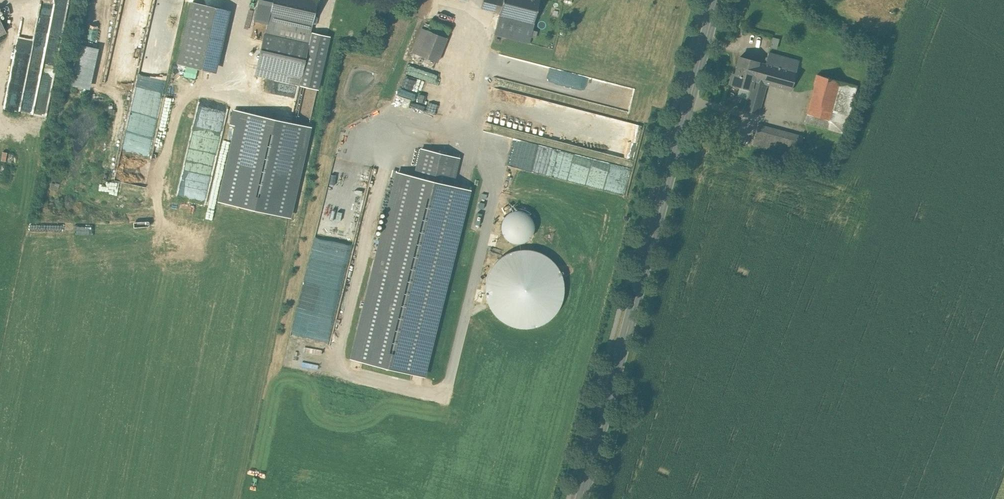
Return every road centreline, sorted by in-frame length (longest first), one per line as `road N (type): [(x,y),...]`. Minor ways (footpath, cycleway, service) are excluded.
road 1 (tertiary): [(582,498),(717,0)]

